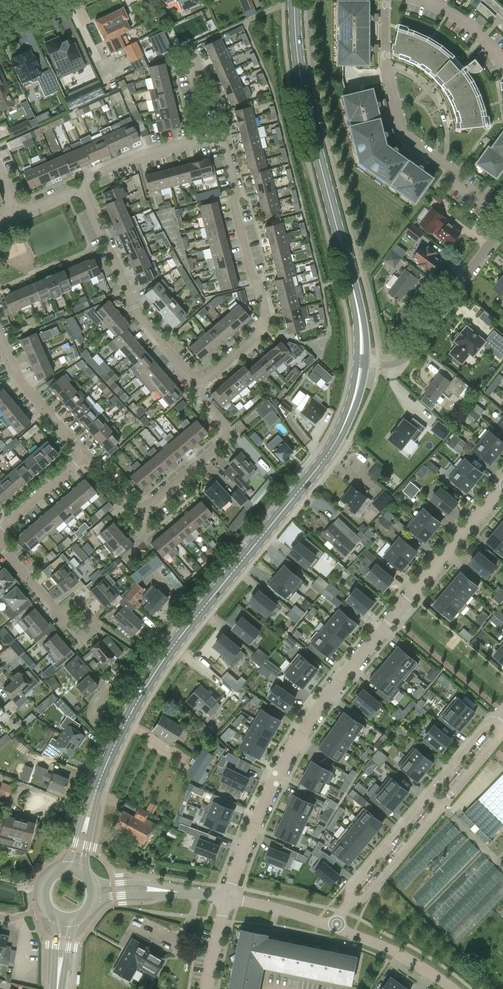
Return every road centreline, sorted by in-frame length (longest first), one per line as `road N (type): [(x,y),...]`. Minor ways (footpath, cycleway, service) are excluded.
road 1 (secondary): [(90,812),(151,679),(335,442),(361,363)]
road 2 (residential): [(502,492),(310,723),(255,824),(228,898)]
road 3 (secondary): [(361,363),(357,305),(300,72),(294,0)]
road 4 (residential): [(208,137),(223,141),(268,327),(196,389)]
road 5 (residential): [(502,217),(405,137),(386,73),(390,0)]
road 6 (residential): [(86,455),(123,502),(149,502),(226,434),(196,389)]
road 7 (residential): [(502,723),(487,727),(351,890),(351,903)]
road 8 (residential): [(351,903),(367,898),(502,728)]
road 9 (residential): [(196,389),(137,314),(82,190)]
road 10 (residential): [(361,363),(402,359),(502,223)]
road 11 (residential): [(0,337),(19,378),(86,455)]
road 12 (residential): [(82,190),(91,176),(136,155),(208,137)]
road 13 (residential): [(444,988),(383,946),(335,928)]

